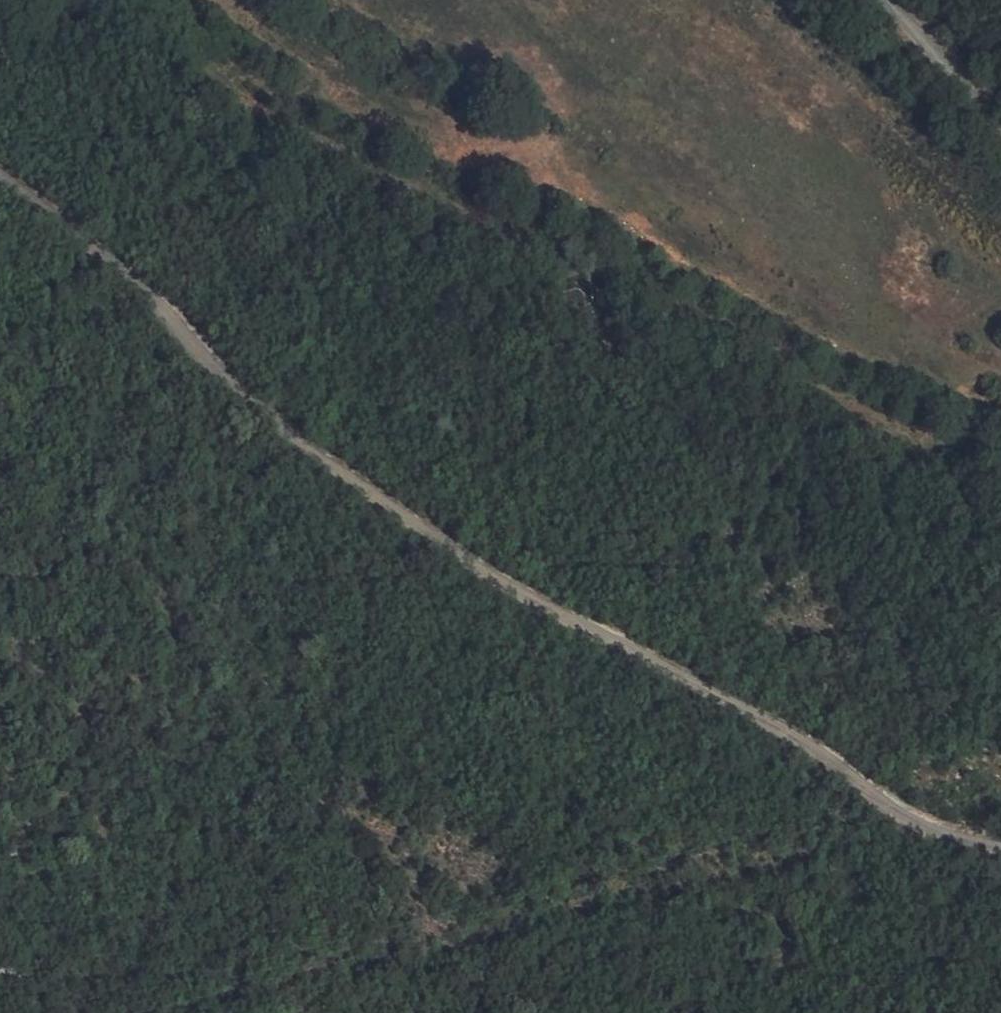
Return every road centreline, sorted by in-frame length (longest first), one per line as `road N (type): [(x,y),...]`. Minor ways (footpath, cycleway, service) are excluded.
road 1 (tertiary): [(1000,848),(944,832),(881,798),(776,720),(480,569),(260,400),(121,267),(0,170)]
road 2 (unclassified): [(896,0),(1000,116)]

